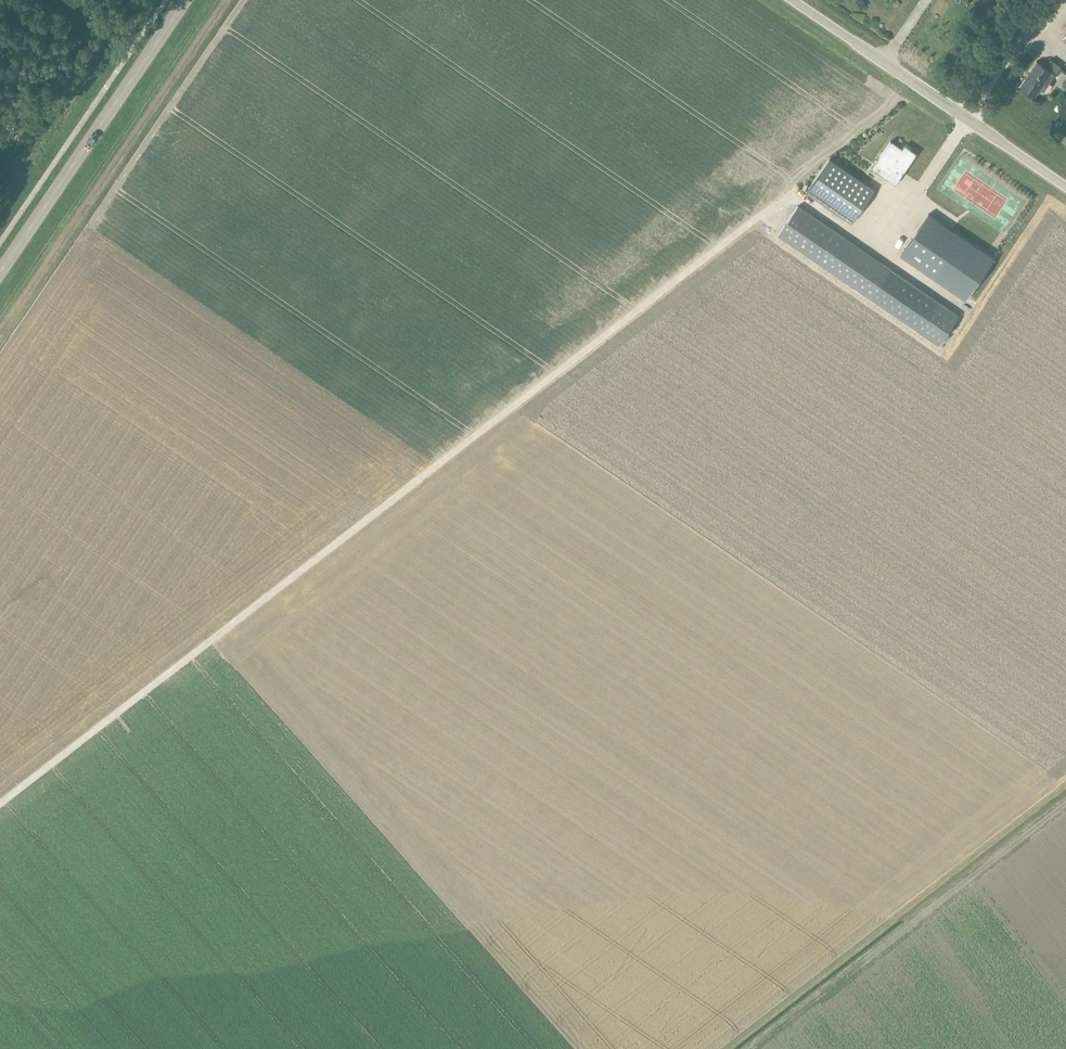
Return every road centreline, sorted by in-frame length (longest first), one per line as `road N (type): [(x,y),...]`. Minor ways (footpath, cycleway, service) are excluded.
road 1 (secondary): [(0,269),(185,0)]
road 2 (unclassified): [(1065,184),(798,0)]
road 3 (track): [(1056,0),(968,119)]

